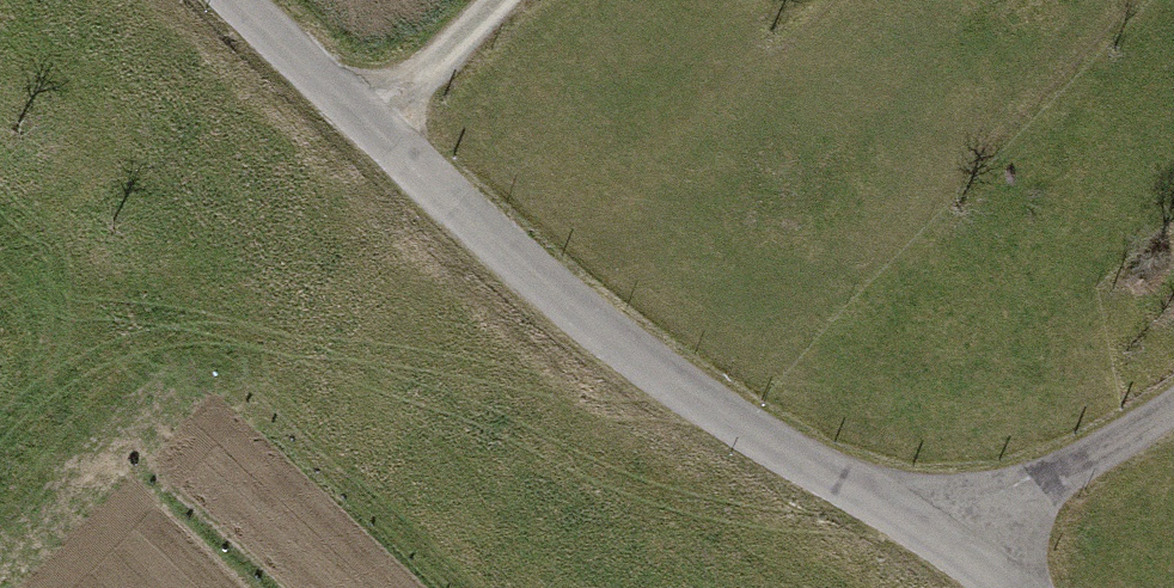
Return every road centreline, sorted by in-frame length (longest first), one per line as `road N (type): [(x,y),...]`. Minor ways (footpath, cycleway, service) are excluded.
road 1 (residential): [(955,529),(666,382),(242,0)]
road 2 (residential): [(1173,407),(955,529)]
road 3 (track): [(499,0),(377,123)]

